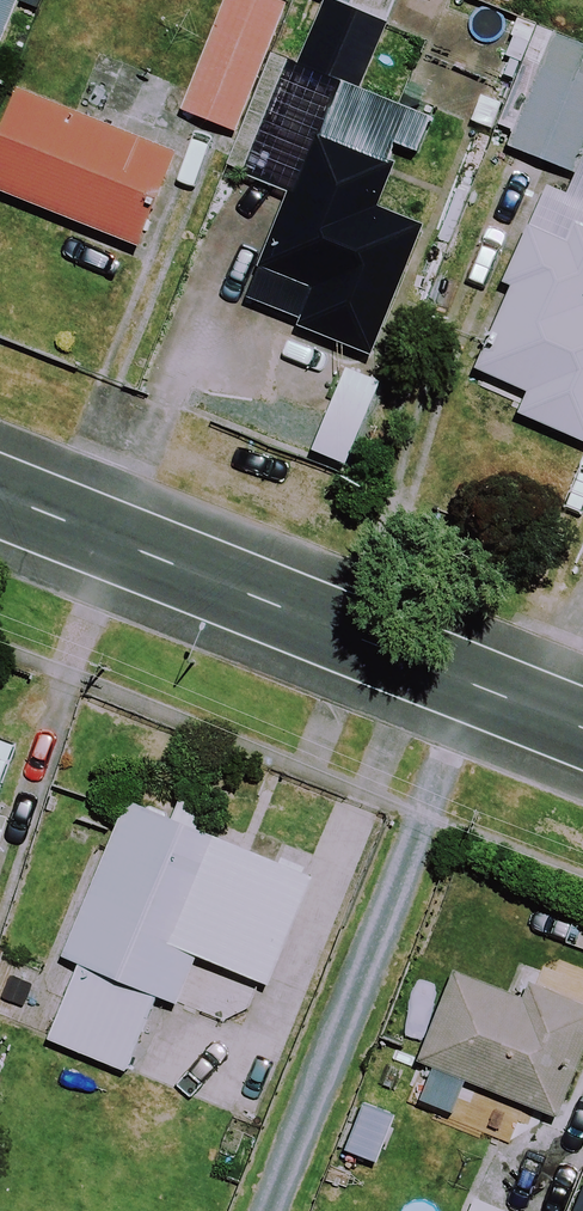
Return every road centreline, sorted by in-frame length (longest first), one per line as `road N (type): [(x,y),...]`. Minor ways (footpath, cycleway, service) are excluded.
road 1 (residential): [(0,492),(582,727)]

